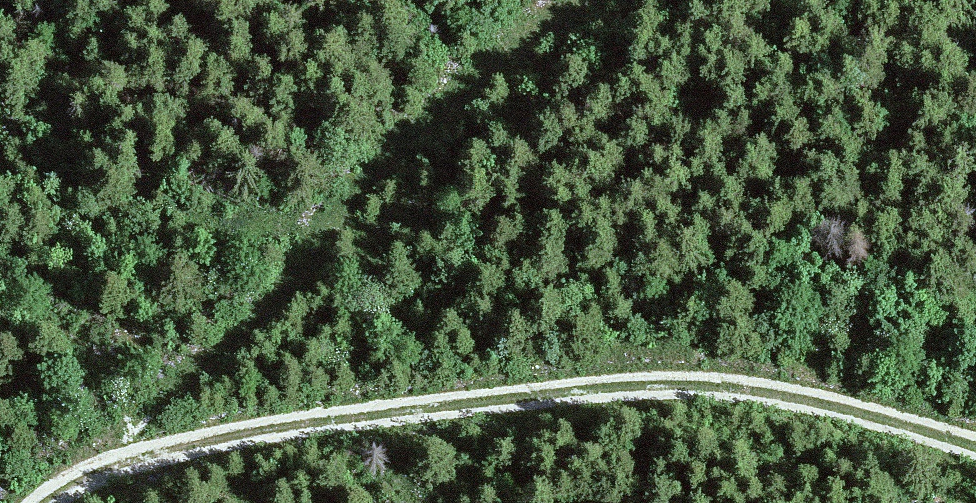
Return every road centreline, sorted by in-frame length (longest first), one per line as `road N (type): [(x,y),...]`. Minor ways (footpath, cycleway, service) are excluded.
road 1 (track): [(975,447),(729,380),(486,398),(91,464),(37,502)]
road 2 (track): [(91,464),(332,239),(518,49),(590,0)]

